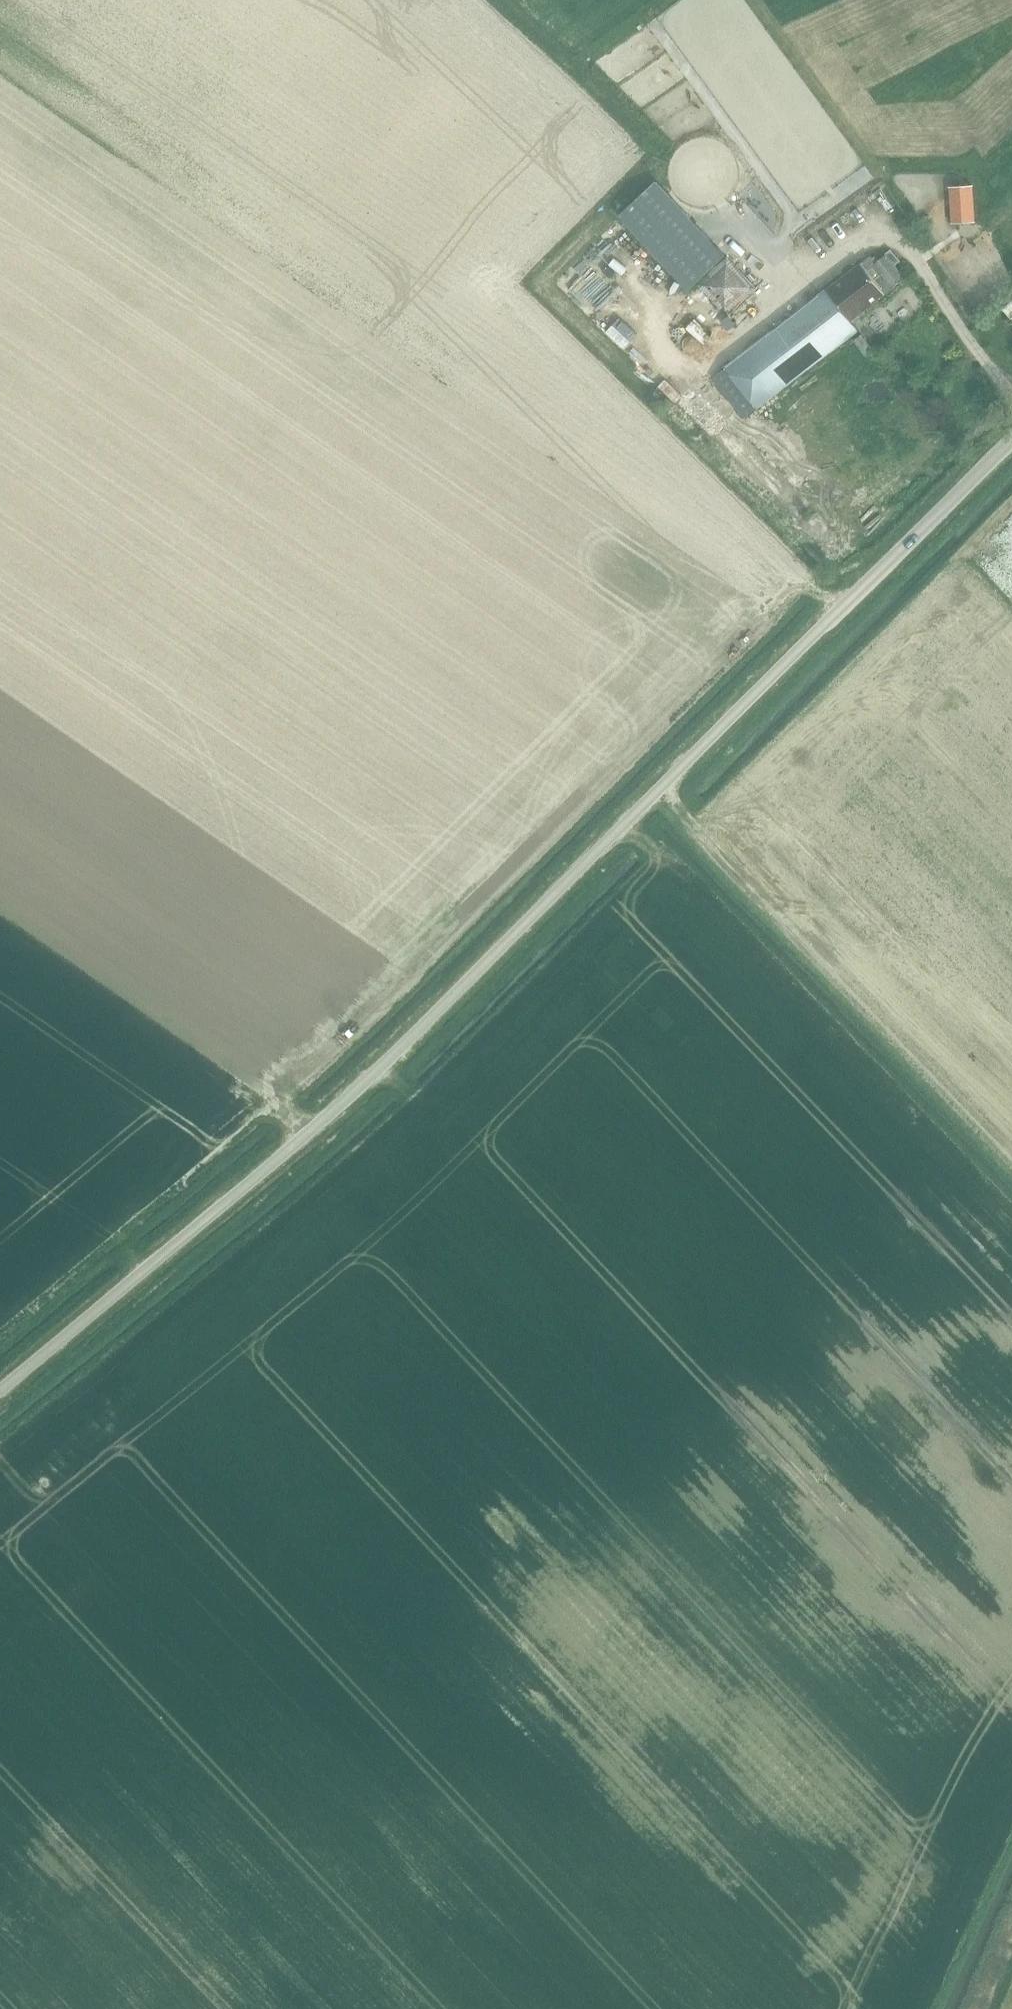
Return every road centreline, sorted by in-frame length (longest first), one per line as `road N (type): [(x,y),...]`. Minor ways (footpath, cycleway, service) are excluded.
road 1 (unclassified): [(0,1387),(503,949),(1011,432)]

